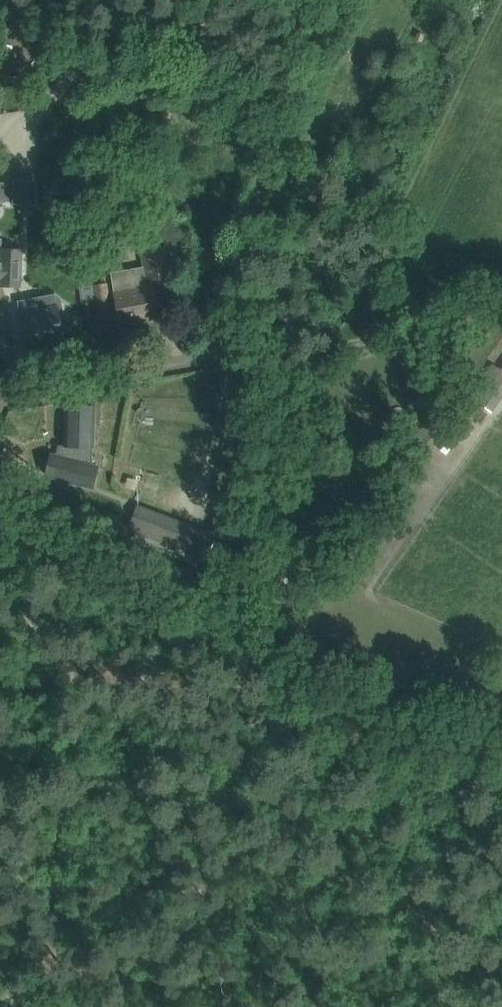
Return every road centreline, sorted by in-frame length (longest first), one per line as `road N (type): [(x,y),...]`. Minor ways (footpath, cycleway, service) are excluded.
road 1 (track): [(0,403),(67,395),(160,368),(347,346),(501,304)]
road 2 (track): [(303,0),(227,359)]
road 3 (track): [(51,1006),(76,680),(66,655)]

